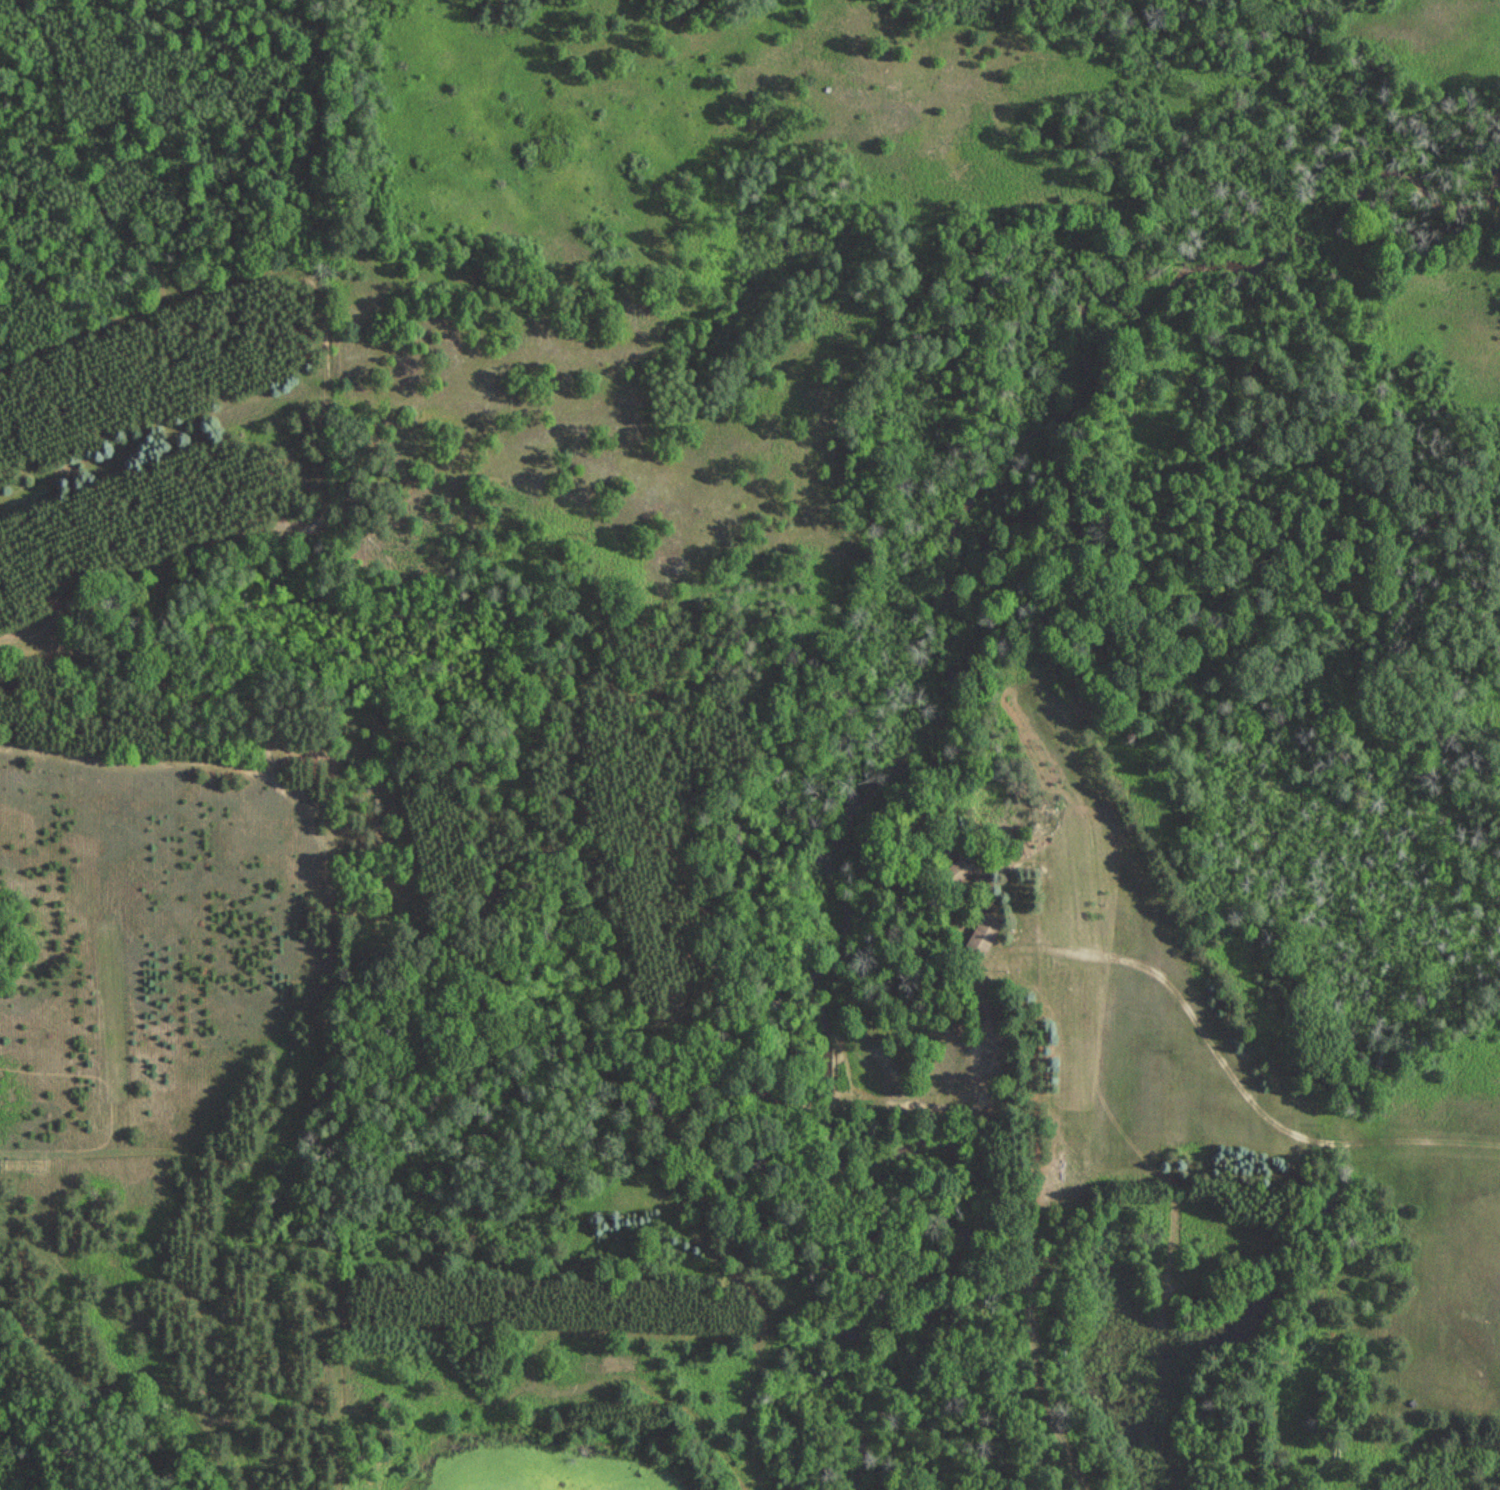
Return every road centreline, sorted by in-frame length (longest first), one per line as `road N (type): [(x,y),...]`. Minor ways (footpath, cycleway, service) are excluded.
road 1 (residential): [(1041,1489),(1014,1444),(1020,1031),(996,948)]

